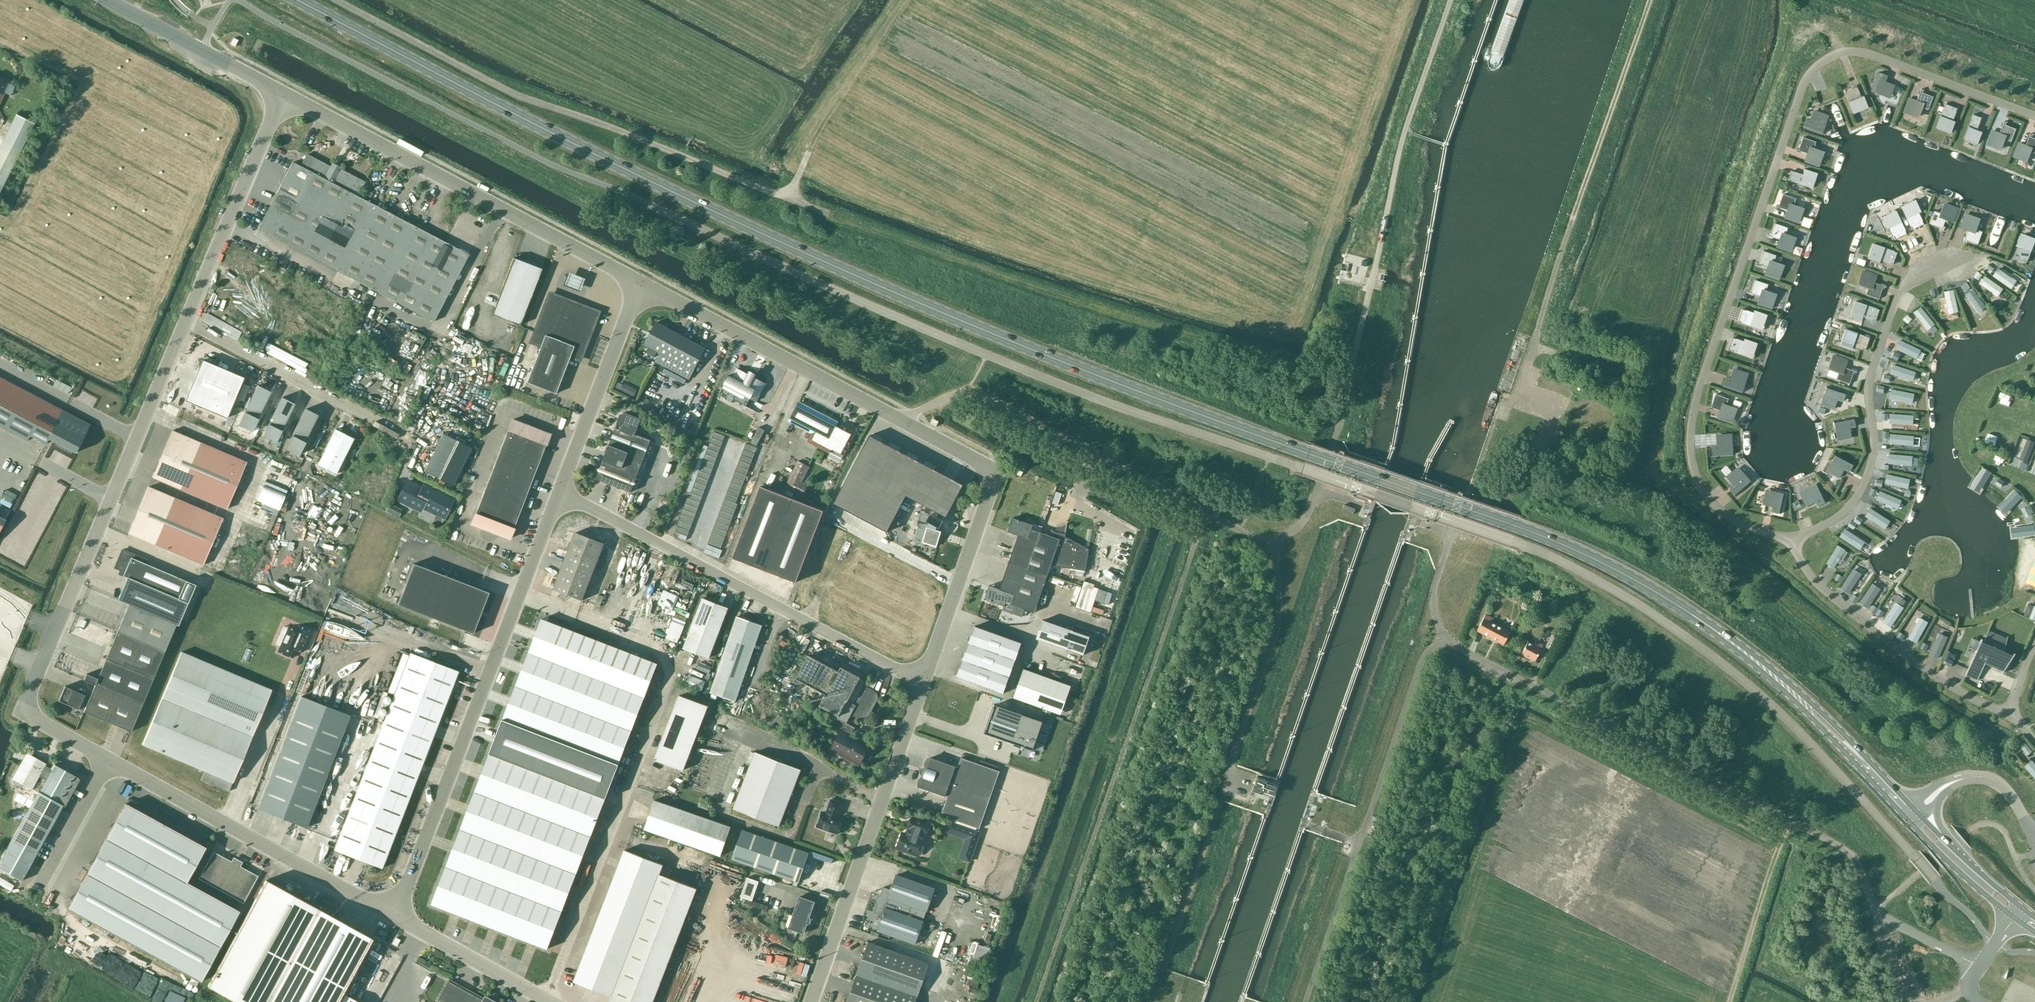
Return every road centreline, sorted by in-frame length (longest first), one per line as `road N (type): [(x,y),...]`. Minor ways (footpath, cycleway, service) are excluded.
road 1 (primary): [(1710,627),(1545,537),(1163,400),(793,248),(297,0)]
road 2 (unclassified): [(1978,967),(1877,916),(1845,851),(1442,633),(1432,598),(1447,534),(1531,456),(1557,402),(1517,389),(1537,329)]
road 3 (unclassified): [(394,918),(32,721),(26,697),(185,322)]
road 4 (residential): [(1791,537),(1736,521),(1709,499),(1690,442),(1699,388),(1802,86),(1825,62),(1853,52),(2034,117)]
road 5 (unclassified): [(1452,0),(1400,144),(1333,438),(1305,518),(1273,540)]
road 6 (unclassified): [(828,214),(505,91),(335,0)]
road 7 (unclassified): [(394,918),(559,495)]
road 8 (unclassified): [(1273,540),(1249,535),(968,387),(898,419)]
road 9 (unclassified): [(923,682),(559,495)]
road 10 (unclassified): [(641,282),(283,93)]
road 11 (residential): [(1954,259),(1918,275),(1894,305),(1870,377),(1874,443),(1858,497),(1832,521),(1791,537)]
road 12 (track): [(1537,329),(1650,0)]
road 13 (unclassified): [(810,1001),(923,682)]
road 14 (unclassified): [(923,682),(998,471),(898,419)]
road 15 (unclassified): [(898,419),(641,282)]
road 16 (residential): [(2009,714),(1941,681),(1829,595),(1791,537)]
road 17 (primary): [(1710,627),(1907,819)]
road 18 (primary): [(1910,805),(1792,687),(1710,627)]
road 19 (unclassified): [(1223,791),(1277,624),(1273,540)]
road 20 (unclassified): [(185,322),(409,438)]
road 21 (unclassified): [(185,322),(283,93)]
road 22 (unclassified): [(559,495),(641,282)]
road 23 (unclassified): [(283,93),(109,0)]
road 24 (unclassified): [(548,1001),(394,918)]
road 25 (primary): [(1907,819),(2015,918)]
road 26 (primary): [(2023,909),(1923,818)]

